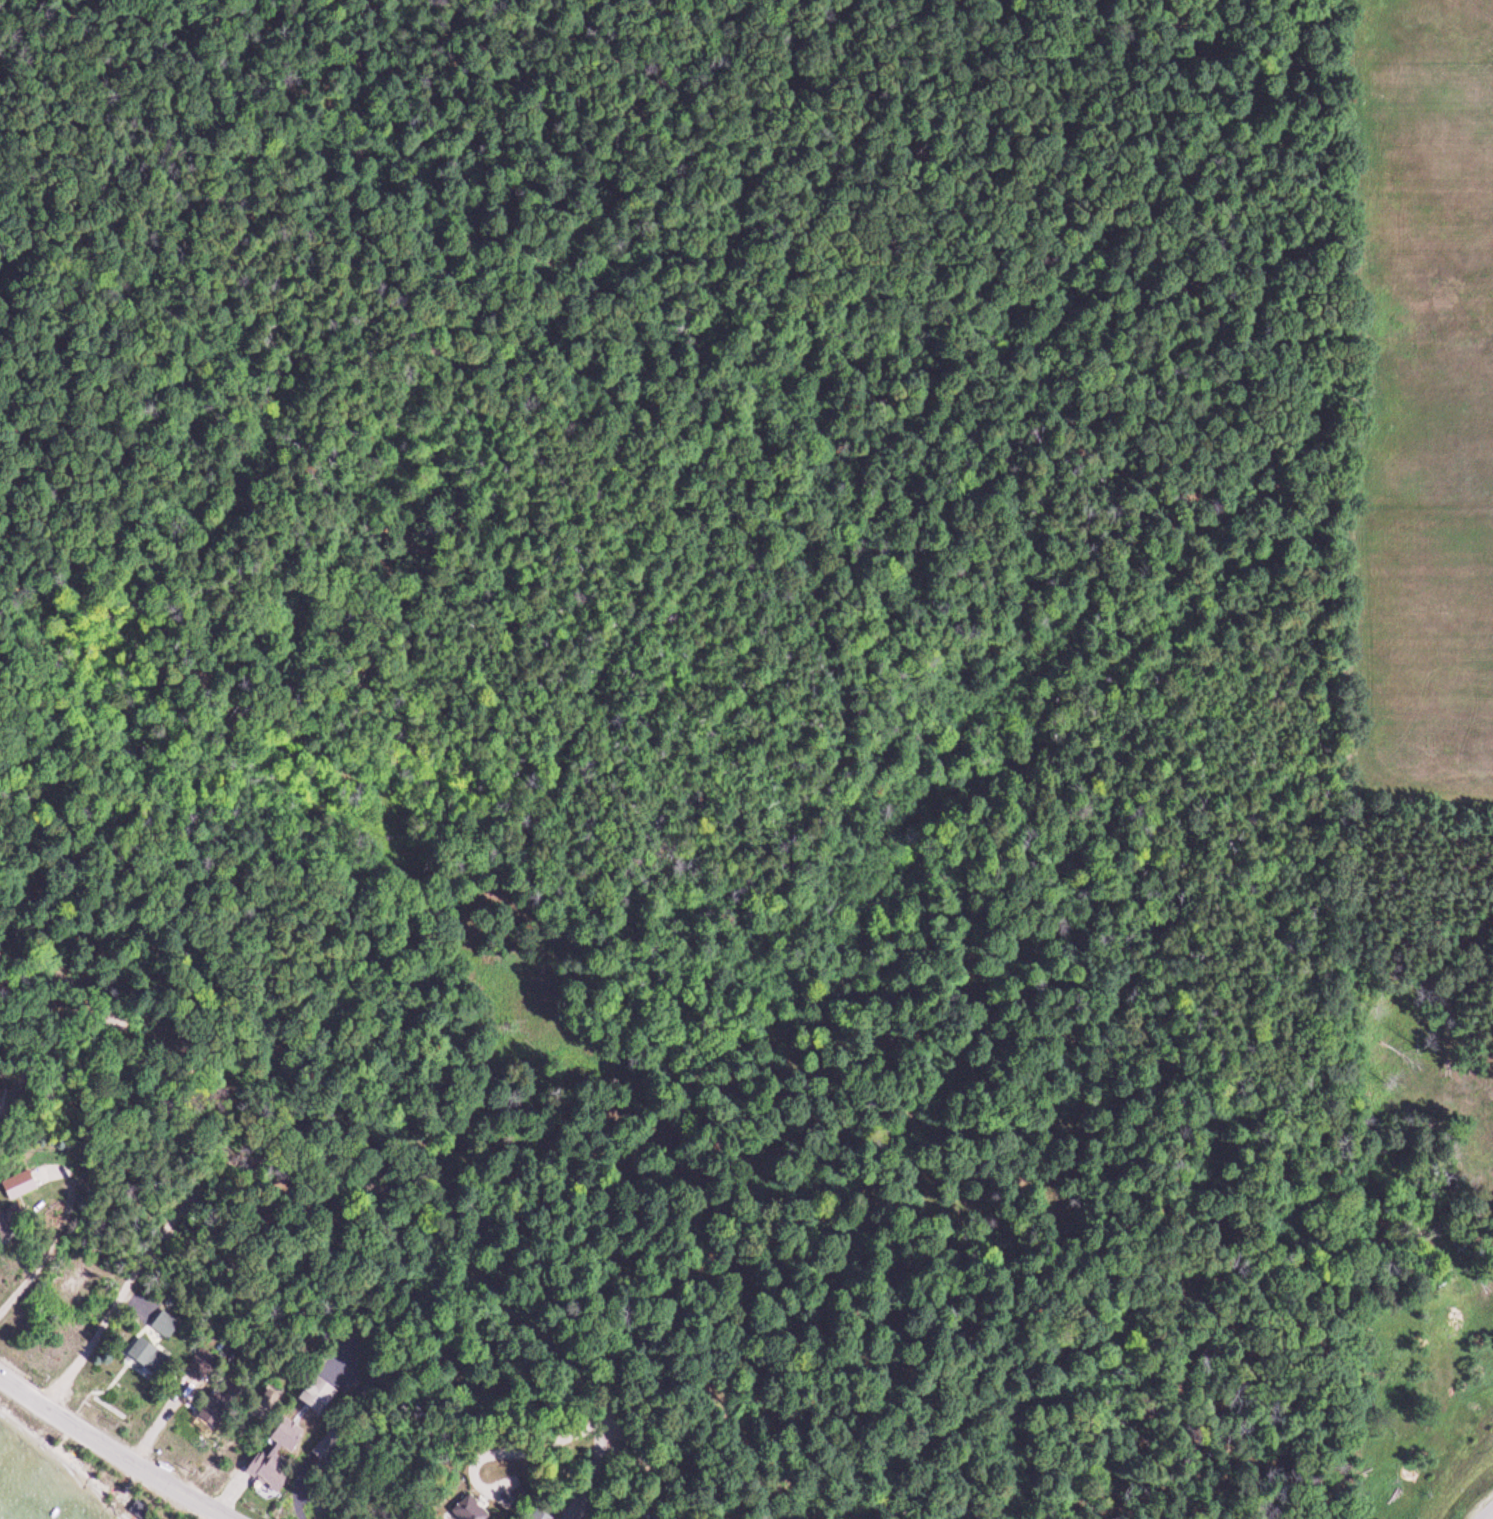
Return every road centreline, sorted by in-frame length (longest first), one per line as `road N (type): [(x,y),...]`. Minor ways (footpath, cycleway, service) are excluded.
road 1 (residential): [(0,947),(164,1035),(200,1074),(208,1110),(193,1162),(123,1297),(45,1406)]
road 2 (tertiary): [(0,1375),(116,1457),(227,1518)]

